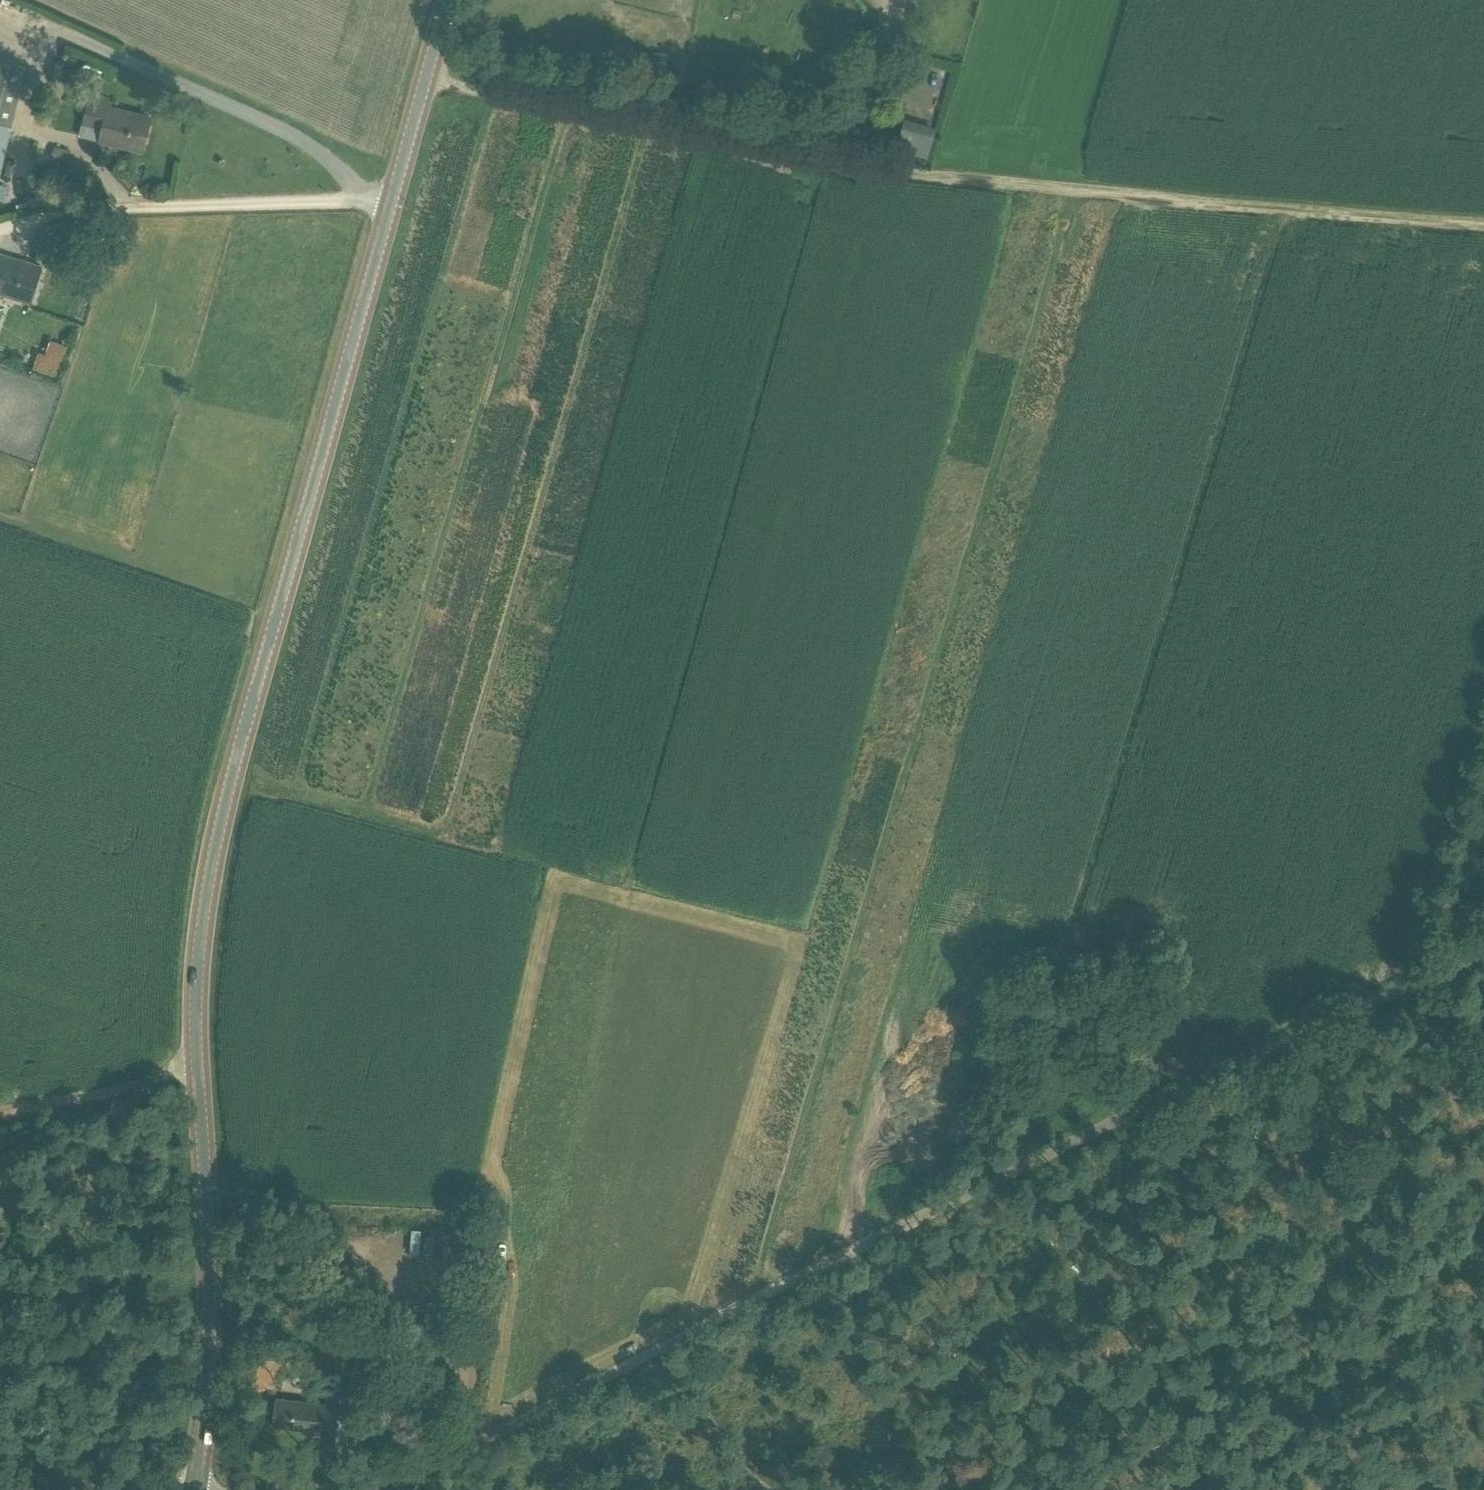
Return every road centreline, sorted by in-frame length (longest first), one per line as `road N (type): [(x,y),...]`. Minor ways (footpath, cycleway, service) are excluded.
road 1 (tertiary): [(197,1489),(215,1337),(195,1000),(200,939),(225,804),(447,0)]
road 2 (unclassified): [(312,1489),(454,1455),(1126,1116),(1483,951)]
road 3 (track): [(1483,224),(825,164),(427,80)]
road 4 (track): [(393,204),(96,209),(0,227)]
road 5 (track): [(0,1122),(198,1062)]

